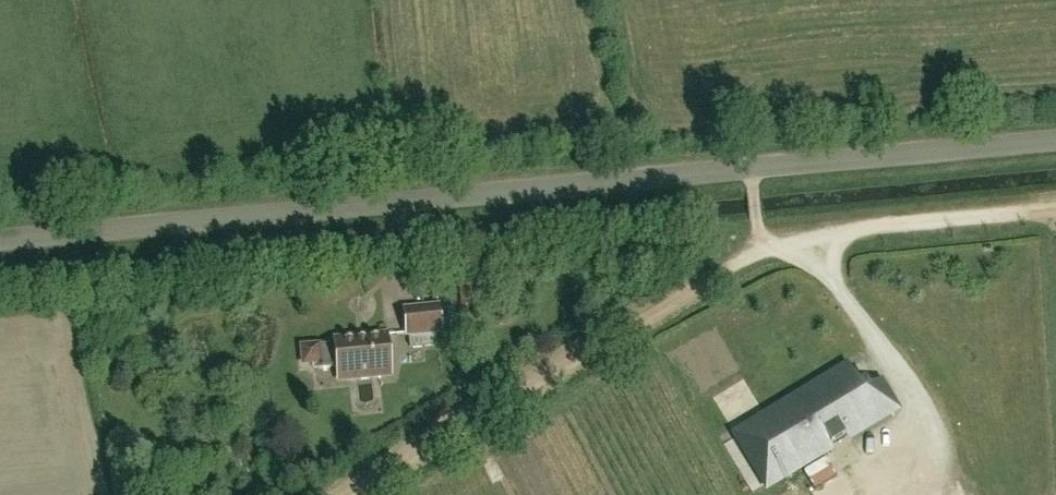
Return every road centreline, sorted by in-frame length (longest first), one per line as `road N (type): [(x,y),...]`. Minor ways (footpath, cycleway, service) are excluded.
road 1 (unclassified): [(0,238),(753,166)]
road 2 (track): [(353,494),(767,247)]
road 3 (unclassified): [(753,166),(1055,140)]
road 4 (track): [(767,247),(829,231),(1055,210)]

